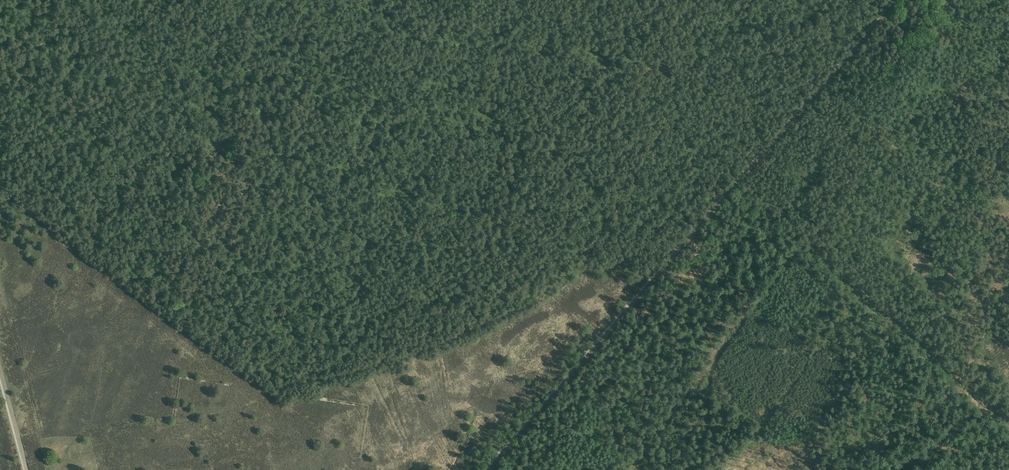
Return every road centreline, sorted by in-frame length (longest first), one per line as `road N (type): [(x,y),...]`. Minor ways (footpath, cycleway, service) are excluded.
road 1 (track): [(902,0),(488,469)]
road 2 (track): [(628,469),(801,251),(1008,433)]
road 3 (track): [(1008,247),(822,81)]

